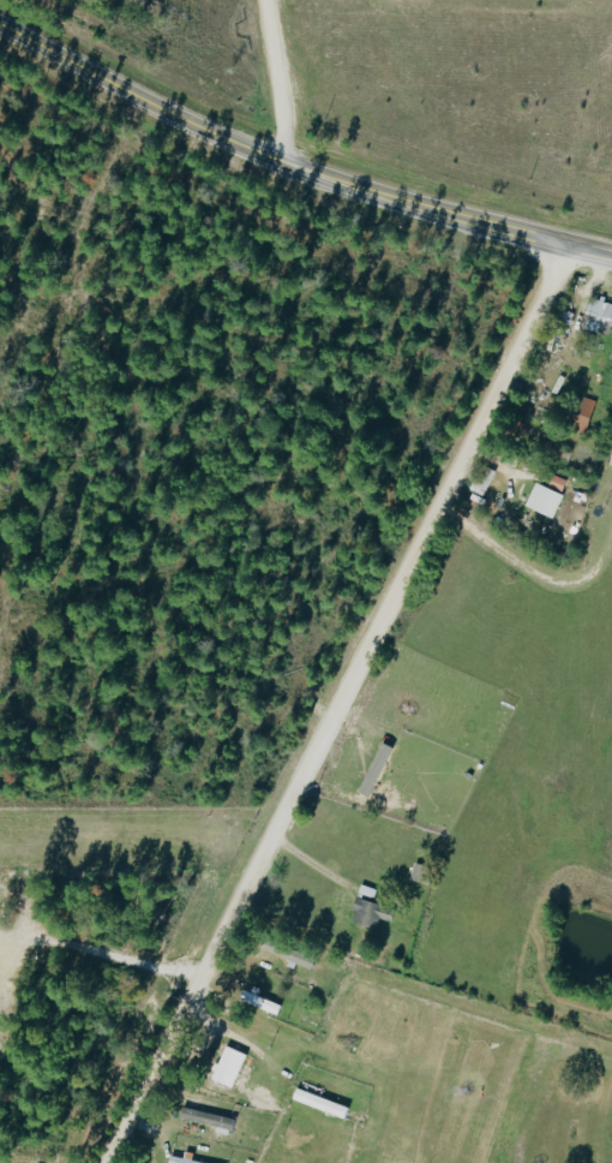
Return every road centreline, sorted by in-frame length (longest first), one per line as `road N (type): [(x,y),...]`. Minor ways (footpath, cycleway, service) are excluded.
road 1 (residential): [(112,1162),(559,249)]
road 2 (secondary): [(0,29),(253,155),(373,199),(611,262)]
road 3 (residential): [(253,155),(272,114),(272,0)]

